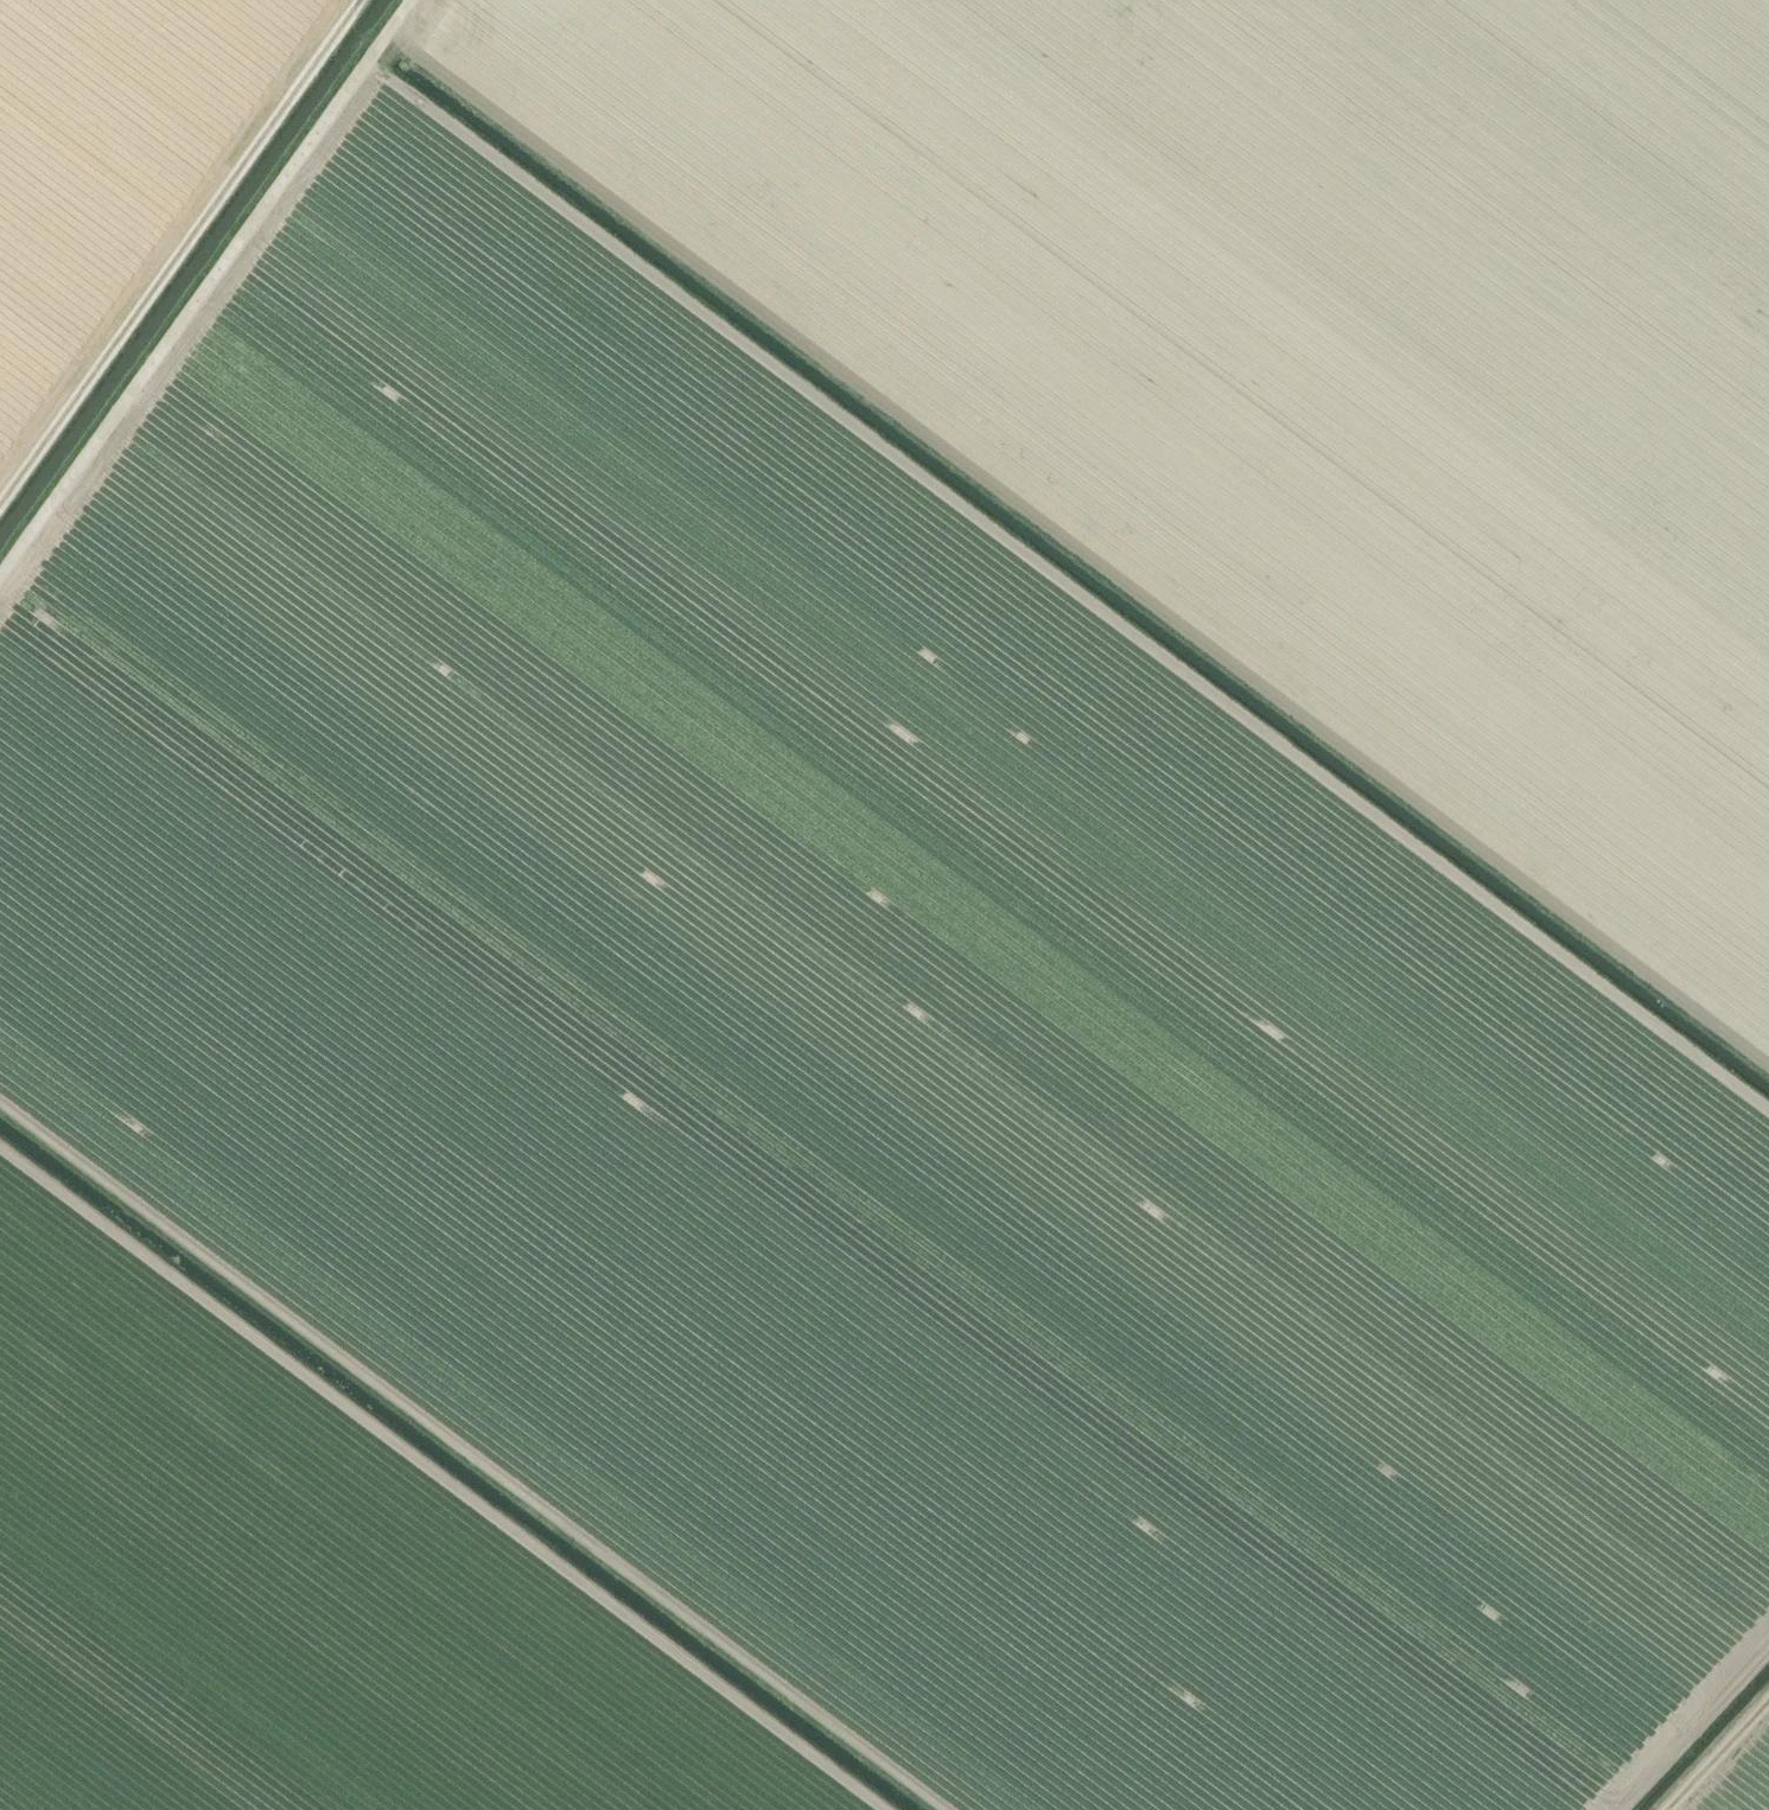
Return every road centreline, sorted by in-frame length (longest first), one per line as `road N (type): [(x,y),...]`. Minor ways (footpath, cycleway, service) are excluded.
road 1 (track): [(413,0),(0,582)]
road 2 (track): [(1768,1700),(1670,1809)]

